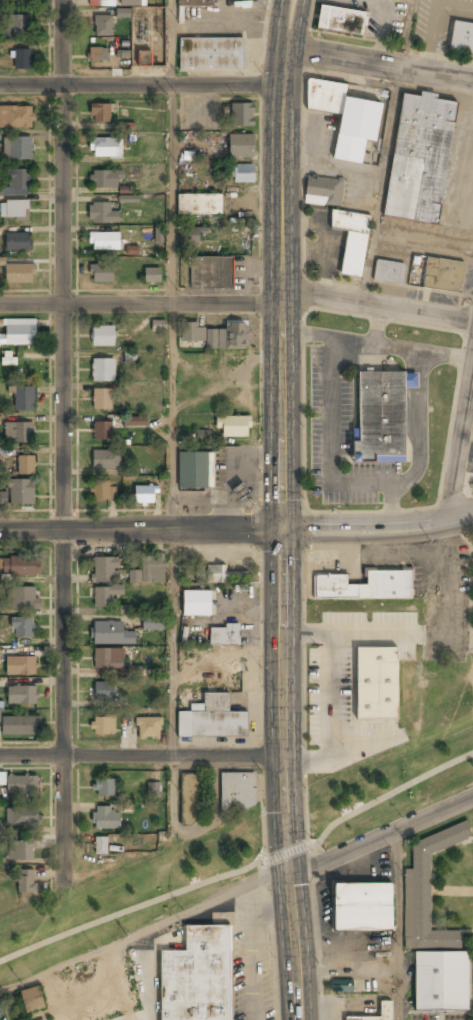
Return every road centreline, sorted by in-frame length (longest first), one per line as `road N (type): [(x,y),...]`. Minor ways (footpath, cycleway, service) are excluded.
road 1 (secondary): [(295,1019),(281,531),(286,44)]
road 2 (residential): [(62,0),(64,886)]
road 3 (tertiary): [(472,516),(358,530),(0,531)]
road 4 (residential): [(284,759),(0,757)]
road 5 (residential): [(283,84),(0,85)]
road 6 (residential): [(282,305),(0,305)]
road 7 (residential): [(472,802),(289,887)]
road 8 (residential): [(472,322),(282,289)]
road 9 (tertiary): [(286,44),(472,78)]
road 10 (residential): [(472,367),(452,522)]

